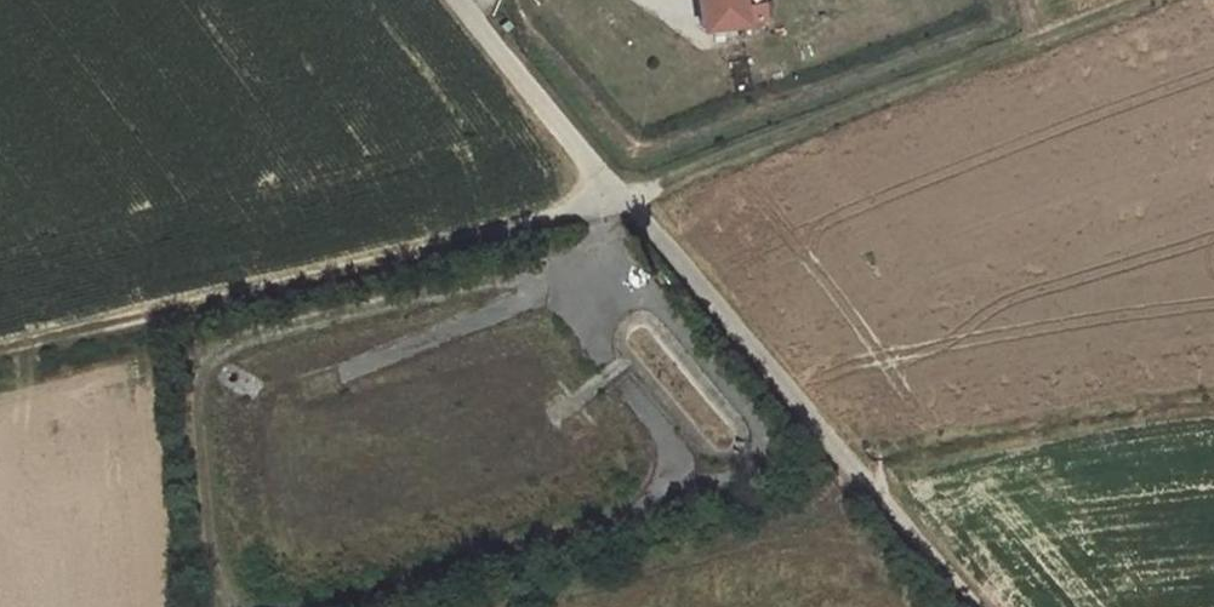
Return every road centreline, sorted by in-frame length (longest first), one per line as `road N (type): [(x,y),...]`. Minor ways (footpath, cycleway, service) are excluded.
road 1 (track): [(0,351),(660,185),(1141,0)]
road 2 (unclassified): [(459,0),(870,488)]
road 3 (track): [(870,488),(976,606)]

